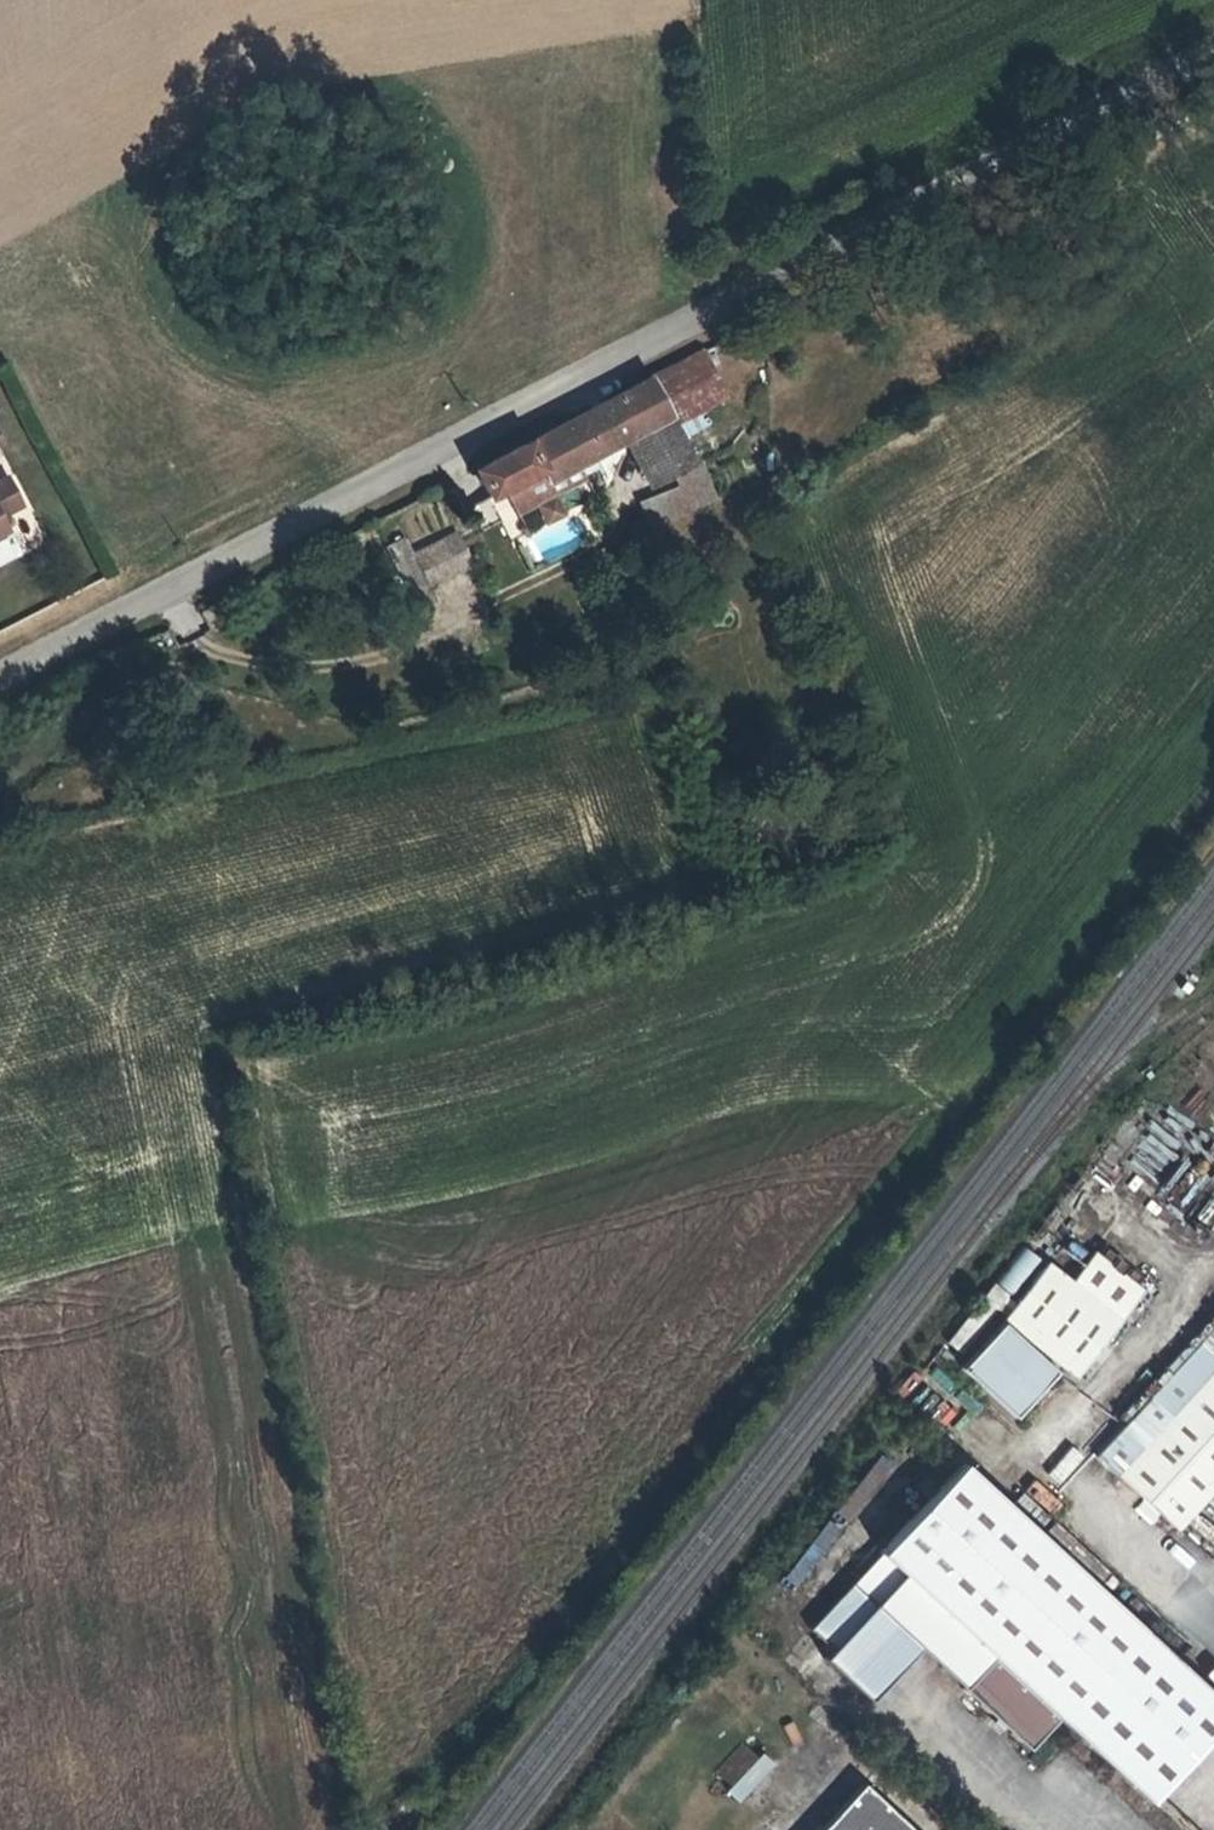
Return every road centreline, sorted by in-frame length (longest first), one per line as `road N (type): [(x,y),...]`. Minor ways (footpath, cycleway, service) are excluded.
road 1 (residential): [(0,680),(696,318)]
road 2 (unclassified): [(696,318),(1213,52)]

